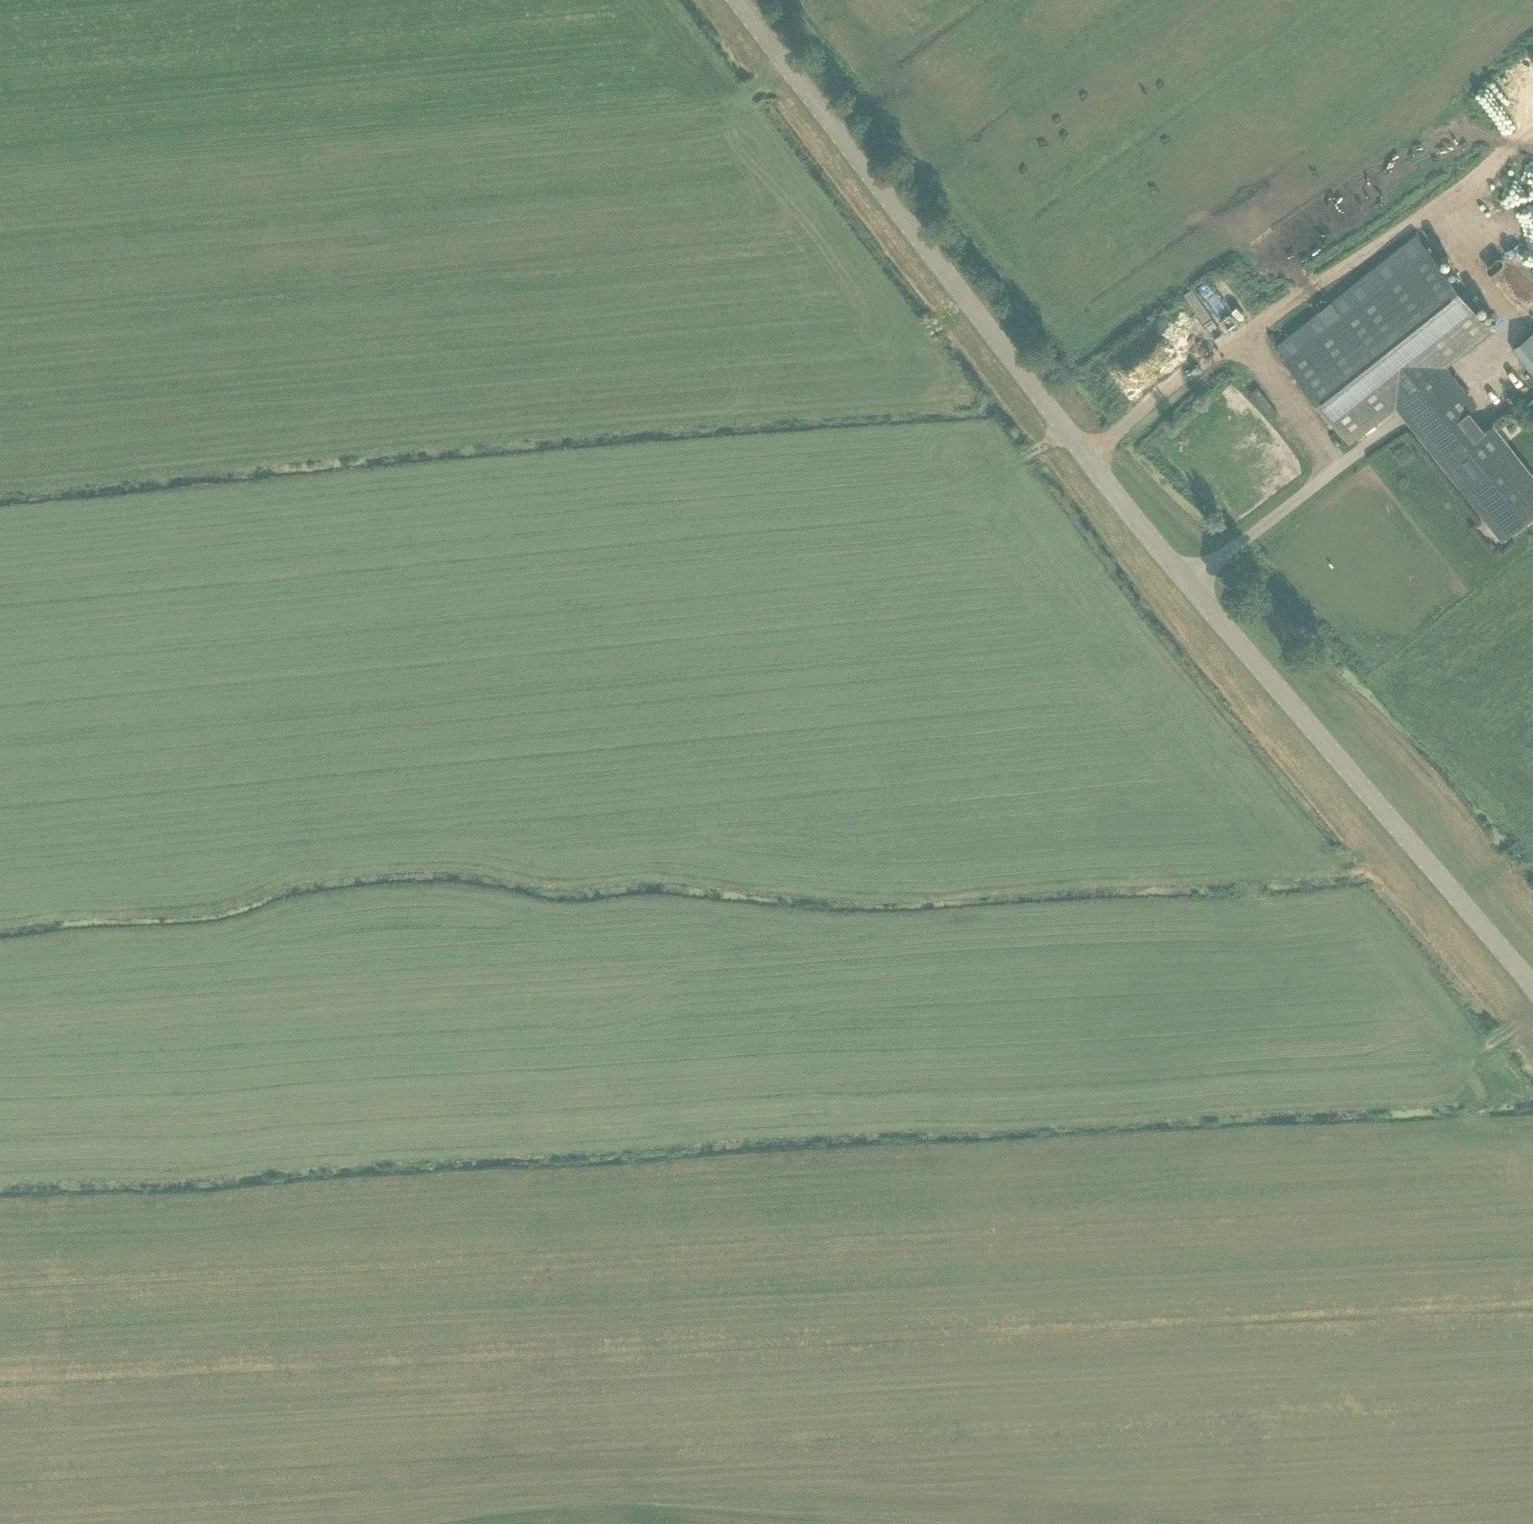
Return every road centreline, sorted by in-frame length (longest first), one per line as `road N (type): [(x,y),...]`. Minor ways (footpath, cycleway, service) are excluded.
road 1 (tertiary): [(1532,985),(1140,525),(737,0)]

